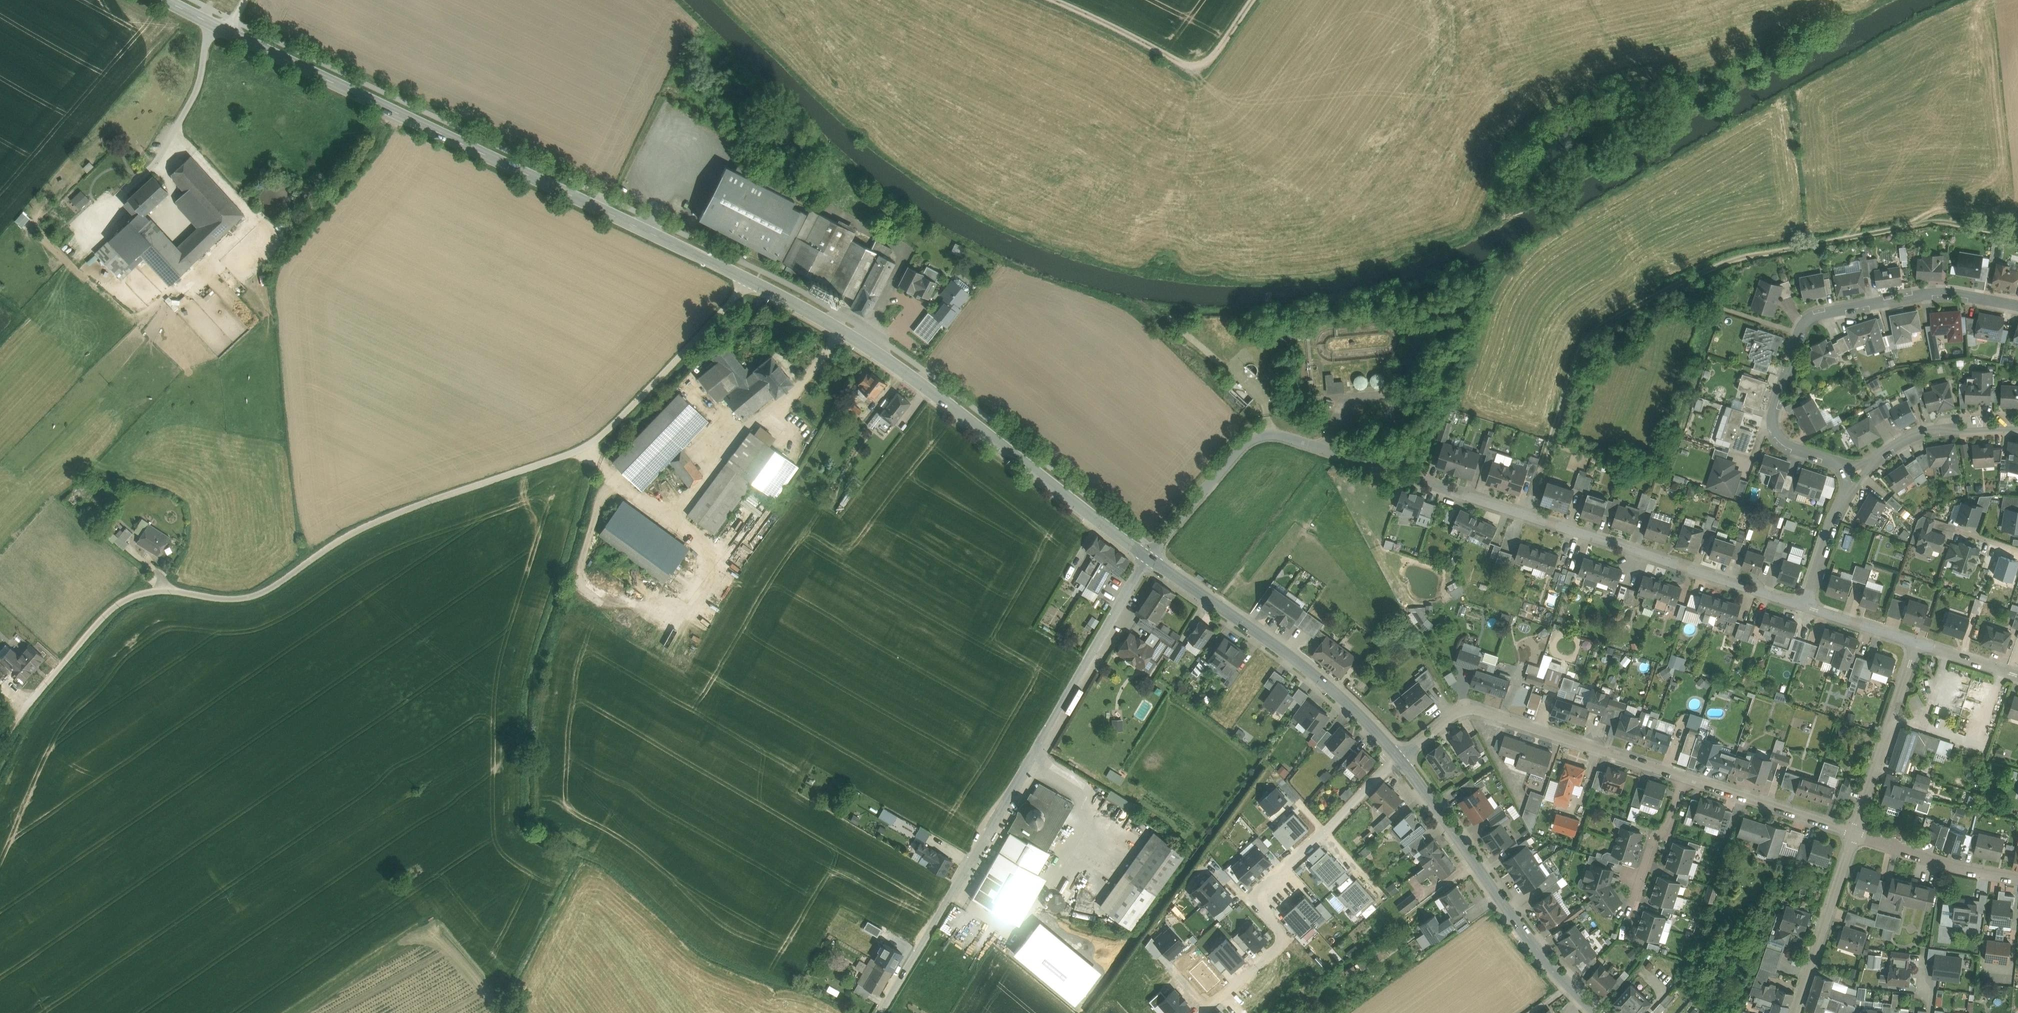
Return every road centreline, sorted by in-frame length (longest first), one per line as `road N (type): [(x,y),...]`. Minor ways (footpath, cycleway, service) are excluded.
road 1 (tertiary): [(228,32),(840,329),(1148,557)]
road 2 (residential): [(1148,557),(1244,449),(1274,435),(1804,605)]
road 3 (track): [(2017,236),(1927,223),(1739,259),(1640,304),(1582,347),(1542,466)]
road 4 (residential): [(880,1012),(1148,557)]
road 5 (residential): [(1399,759),(1468,709),(1855,835)]
road 6 (residential): [(2017,305),(1930,292),(1809,317),(1772,414),(1774,431),(1789,446),(1860,472)]
road 7 (residential): [(1223,994),(1287,939),(1250,897),(1399,759)]
road 8 (tertiary): [(1399,759),(1535,948),(1599,1012)]
road 9 (tertiary): [(1148,557),(1313,673),(1399,759)]
road 10 (residential): [(1916,642),(1855,835)]
road 11 (residential): [(1855,835),(1796,1012)]
road 12 (residential): [(1860,472),(1917,436),(1958,425),(2017,425)]
road 13 (residential): [(1855,835),(2017,878)]
road 14 (residential): [(1804,605),(1830,524),(1860,472)]
road 15 (track): [(1059,0),(1187,66)]

